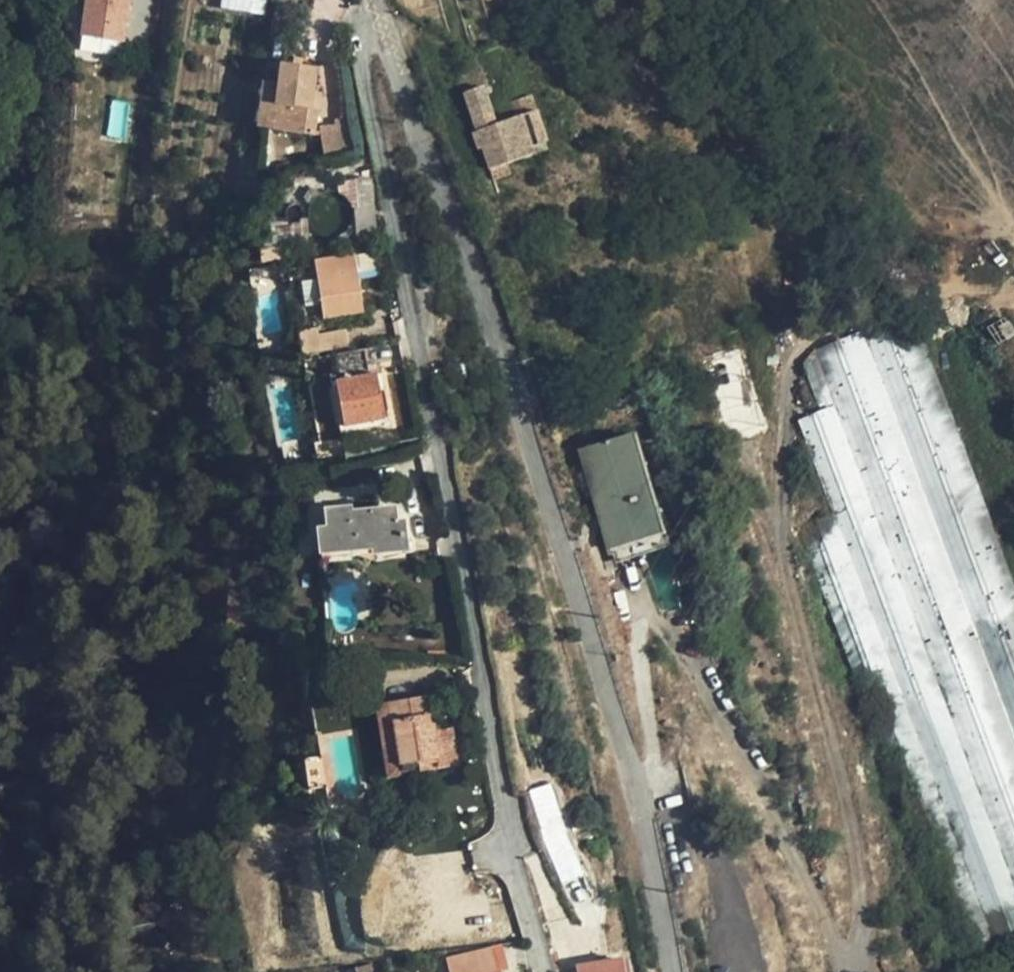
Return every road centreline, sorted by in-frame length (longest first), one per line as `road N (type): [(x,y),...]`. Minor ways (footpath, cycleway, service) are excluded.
road 1 (unclassified): [(674,971),(632,772),(489,312),(378,18)]
road 2 (residential): [(540,971),(359,55),(378,18)]

